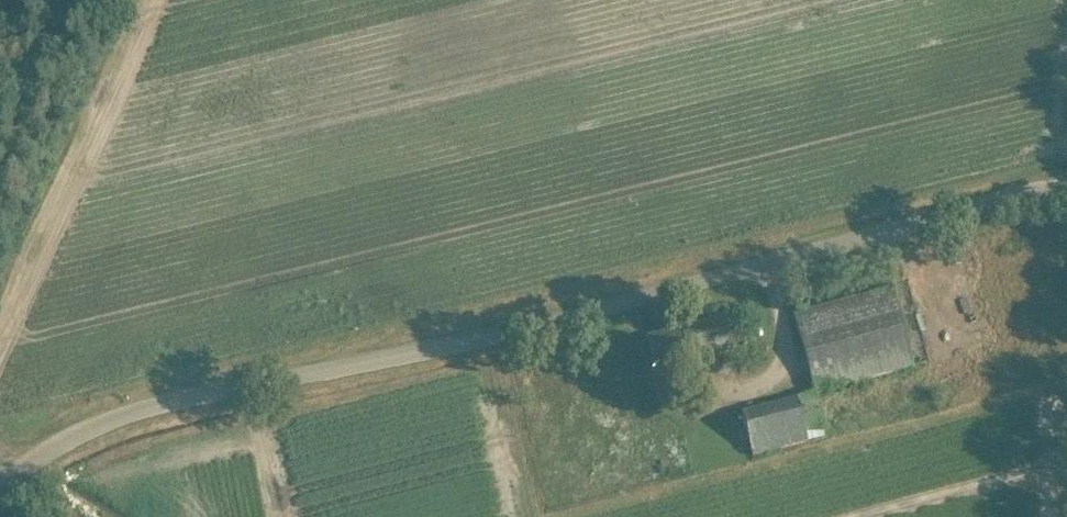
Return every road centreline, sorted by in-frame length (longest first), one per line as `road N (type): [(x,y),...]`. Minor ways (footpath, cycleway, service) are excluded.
road 1 (unclassified): [(1066,186),(697,288),(137,416),(61,447),(0,493)]
road 2 (track): [(0,303),(130,30)]
road 3 (track): [(130,30),(0,40)]

